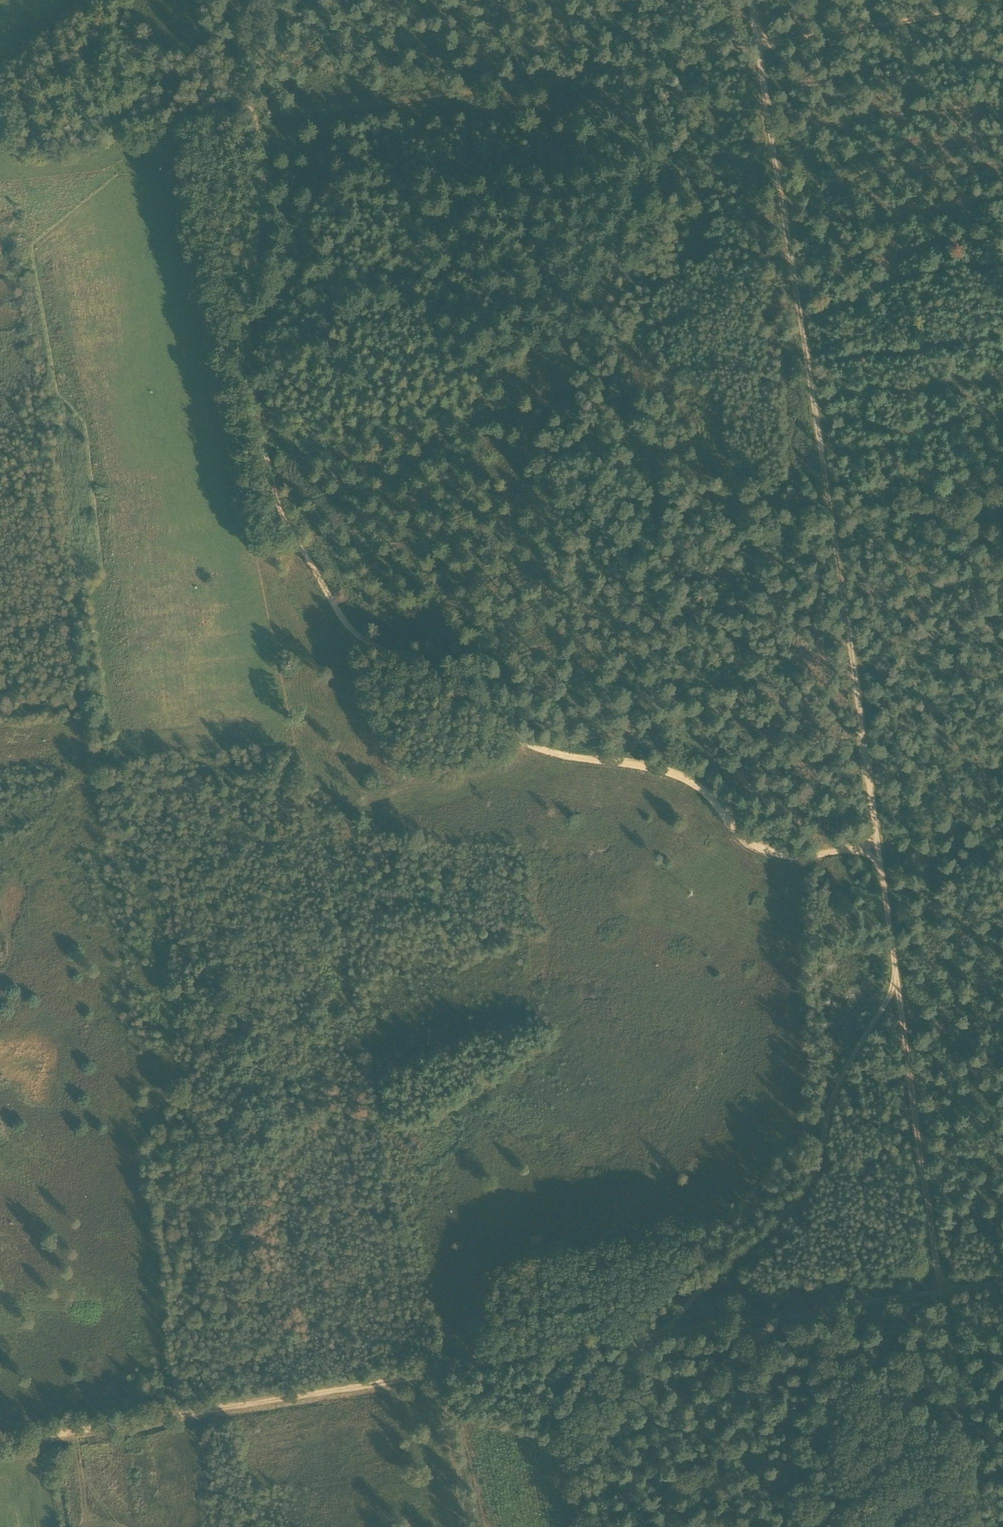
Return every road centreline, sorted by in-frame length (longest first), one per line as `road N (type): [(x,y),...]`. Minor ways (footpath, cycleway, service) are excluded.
road 1 (track): [(254,119),(264,178),(248,298),(251,372),(277,506),(352,632),(539,751),(663,768),(697,784),(763,850),(795,858),(873,844)]
road 2 (track): [(759,54),(873,844)]
road 3 (track): [(435,1371),(0,1442)]
road 4 (track): [(899,983),(847,1061),(812,1178),(656,1336)]
road 5 (track): [(899,983),(940,1293)]
road 6 (track): [(656,1336),(940,1293)]
road 7 (track): [(759,54),(1002,10)]
road 8 (track): [(940,1293),(974,1526)]
road 9 (track): [(656,1336),(435,1371)]
road 10 (track): [(656,1336),(625,1385),(603,1465),(607,1526)]
road 11 (track): [(435,1371),(468,1526)]
road 12 (track): [(873,844),(899,983)]
road 13 (track): [(257,0),(242,63),(254,119)]

